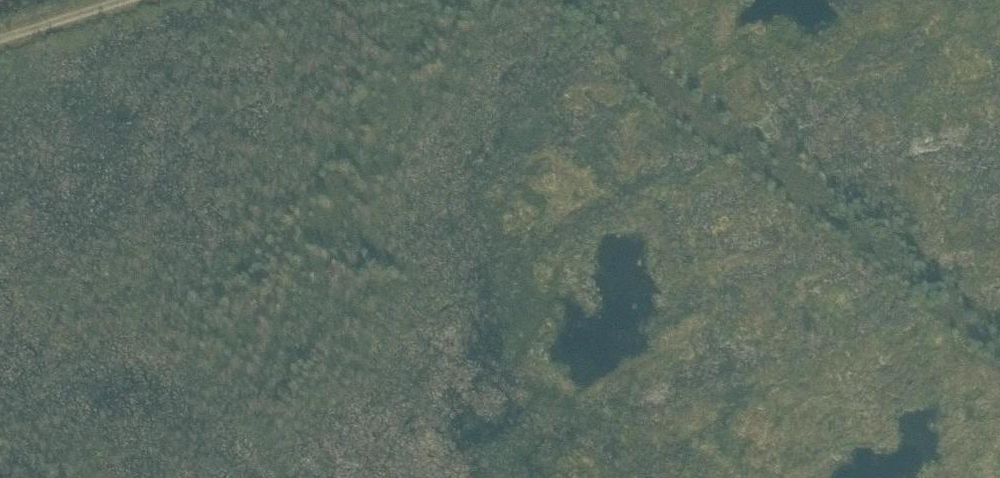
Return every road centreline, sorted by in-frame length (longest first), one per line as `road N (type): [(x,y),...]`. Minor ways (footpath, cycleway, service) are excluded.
road 1 (track): [(0,39),(124,0)]

